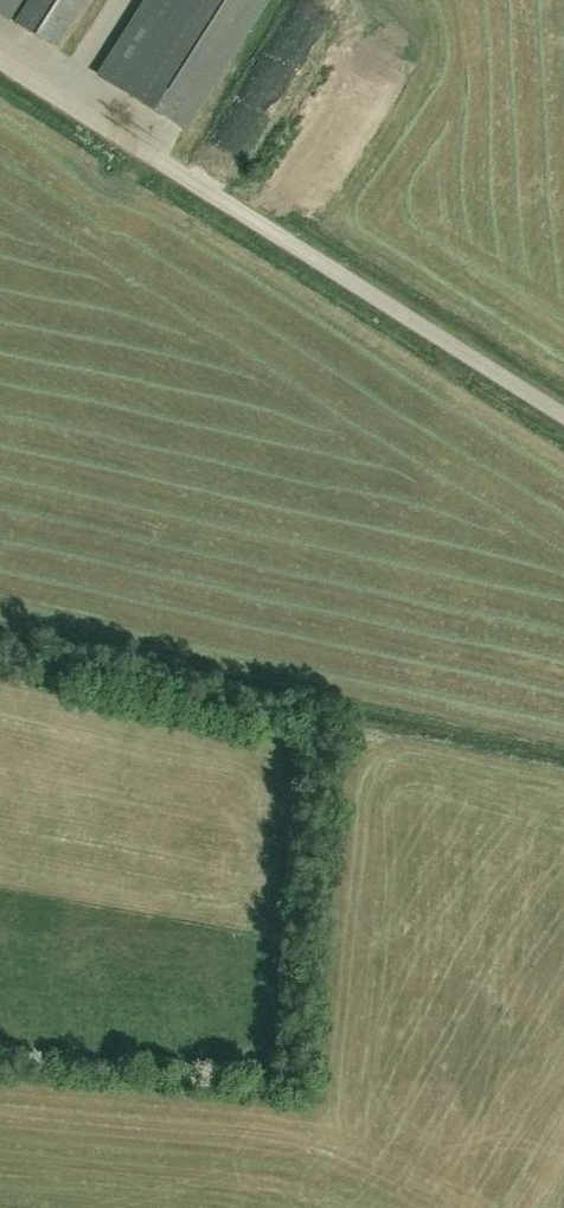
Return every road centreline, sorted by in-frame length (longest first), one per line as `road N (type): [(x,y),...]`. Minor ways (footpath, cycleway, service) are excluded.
road 1 (unclassified): [(563,406),(0,55)]

